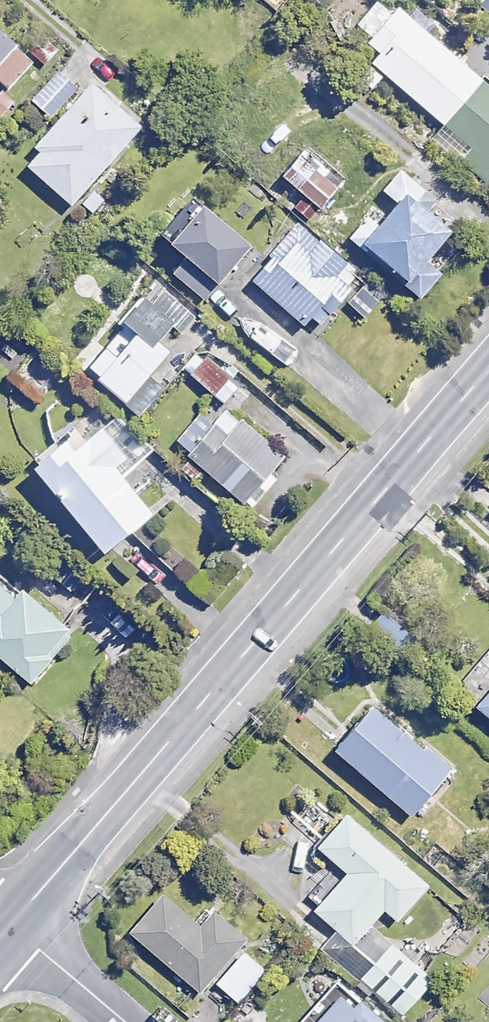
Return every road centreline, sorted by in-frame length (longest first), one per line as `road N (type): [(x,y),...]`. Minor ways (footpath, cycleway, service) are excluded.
road 1 (tertiary): [(488,361),(1,925)]
road 2 (residential): [(111,1021),(1,925)]

